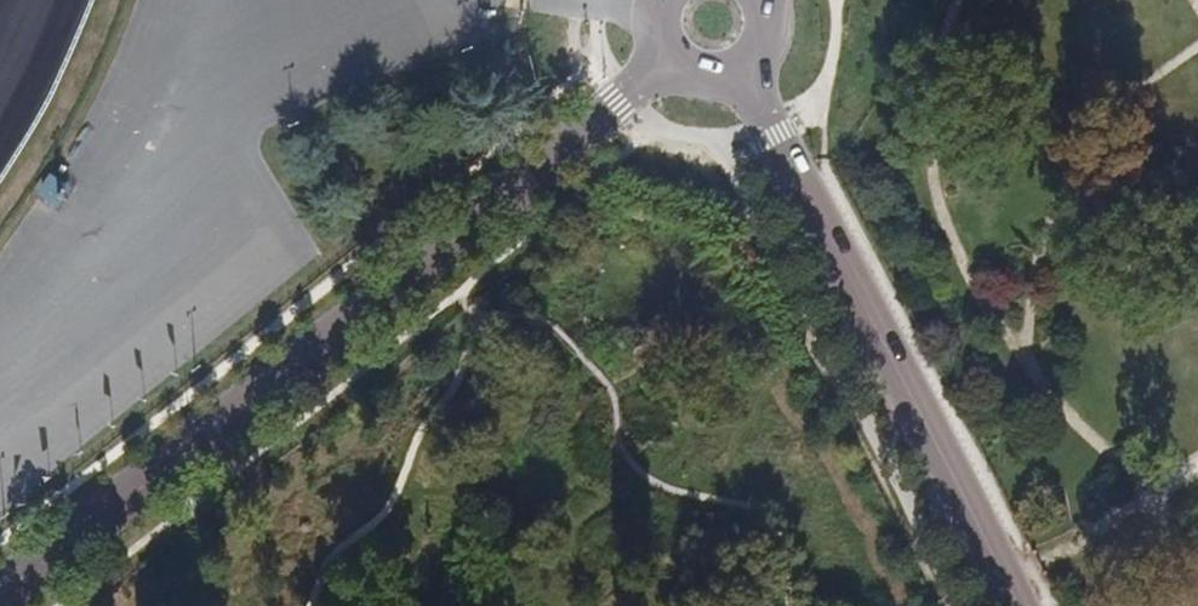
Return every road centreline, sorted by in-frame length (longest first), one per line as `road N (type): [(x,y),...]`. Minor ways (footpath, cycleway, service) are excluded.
road 1 (residential): [(0,594),(436,257),(667,59)]
road 2 (tertiary): [(742,70),(1016,605)]

